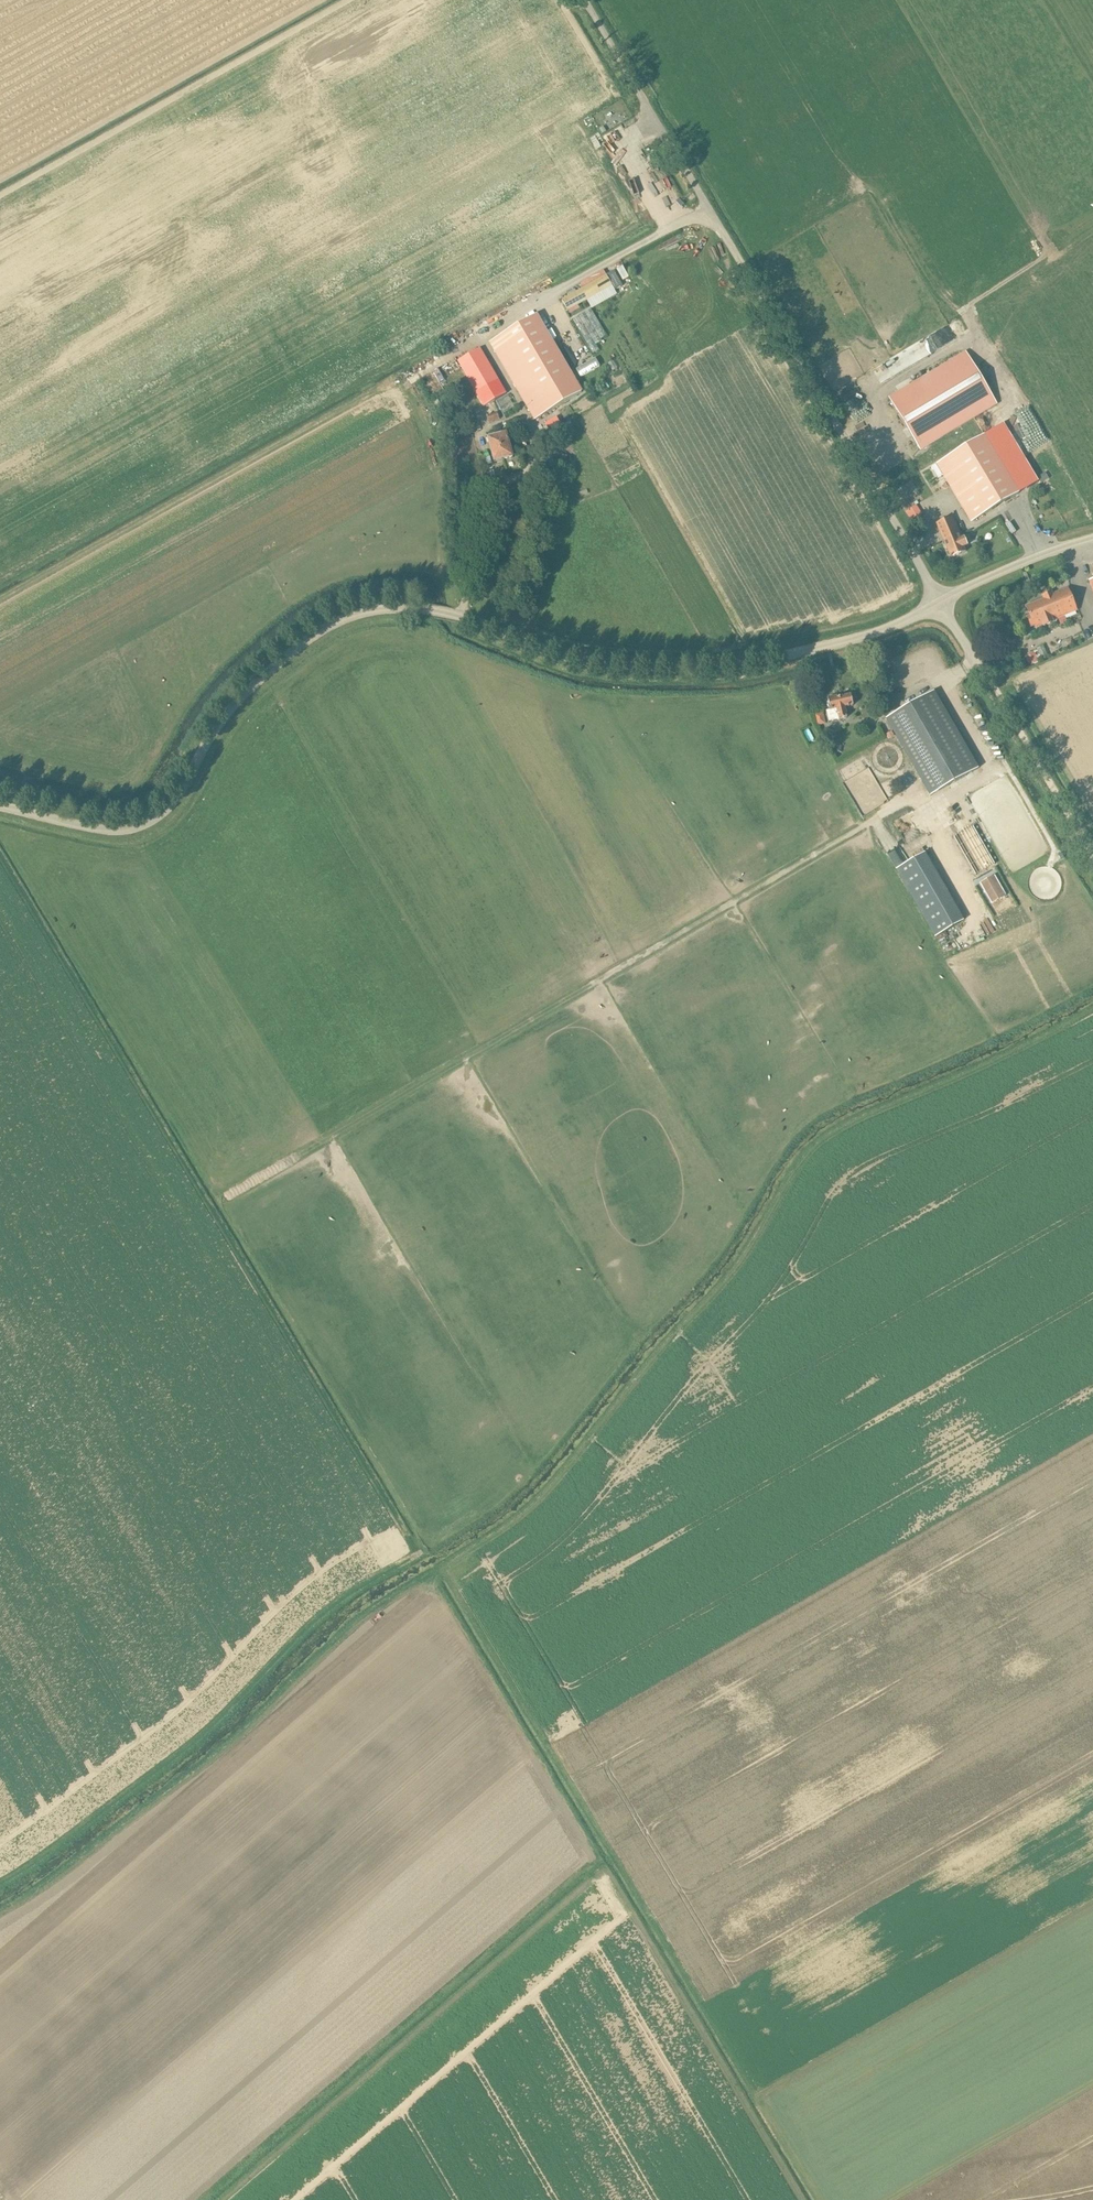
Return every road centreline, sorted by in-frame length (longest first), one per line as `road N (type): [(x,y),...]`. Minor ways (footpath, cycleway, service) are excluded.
road 1 (unclassified): [(0,805),(103,830),(142,825),(179,794),(210,737),(256,682),(317,633),(367,611),(426,608),(570,657),(665,668),(814,649),(939,603)]
road 2 (residential): [(939,603),(648,107)]
road 3 (track): [(1092,850),(939,603)]
road 4 (unclassified): [(939,603),(1092,538)]
road 5 (track): [(648,107),(584,0)]

